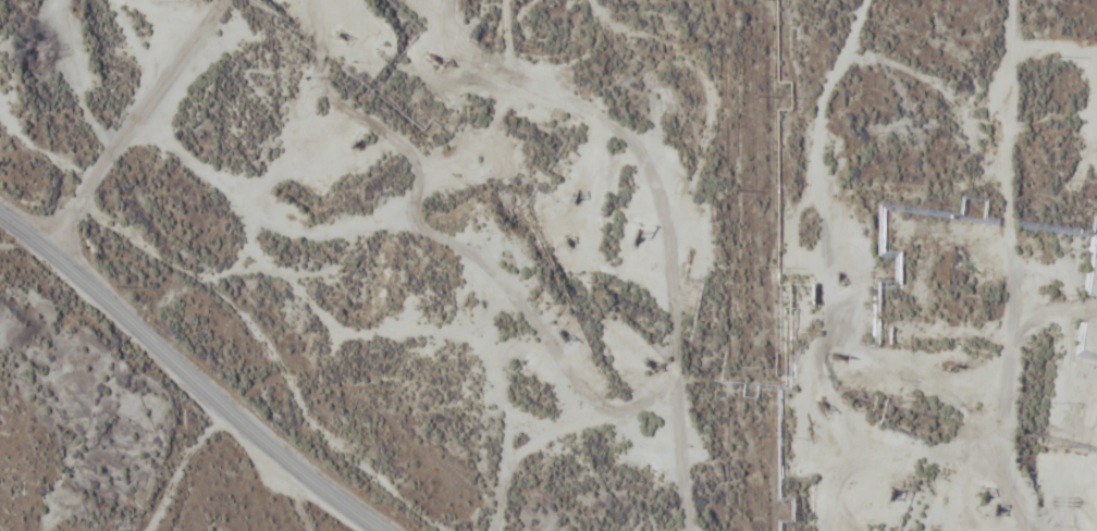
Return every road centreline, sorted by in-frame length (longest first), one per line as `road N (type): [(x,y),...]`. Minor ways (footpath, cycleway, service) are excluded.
road 1 (residential): [(1013,0),(1024,112),(1010,279),(1013,517)]
road 2 (tertiary): [(385,530),(233,416),(51,250),(0,217)]
road 3 (residential): [(508,0),(516,155),(613,361)]
road 4 (residential): [(230,0),(119,149),(0,172)]
road 5 (residential): [(51,250),(119,149)]

